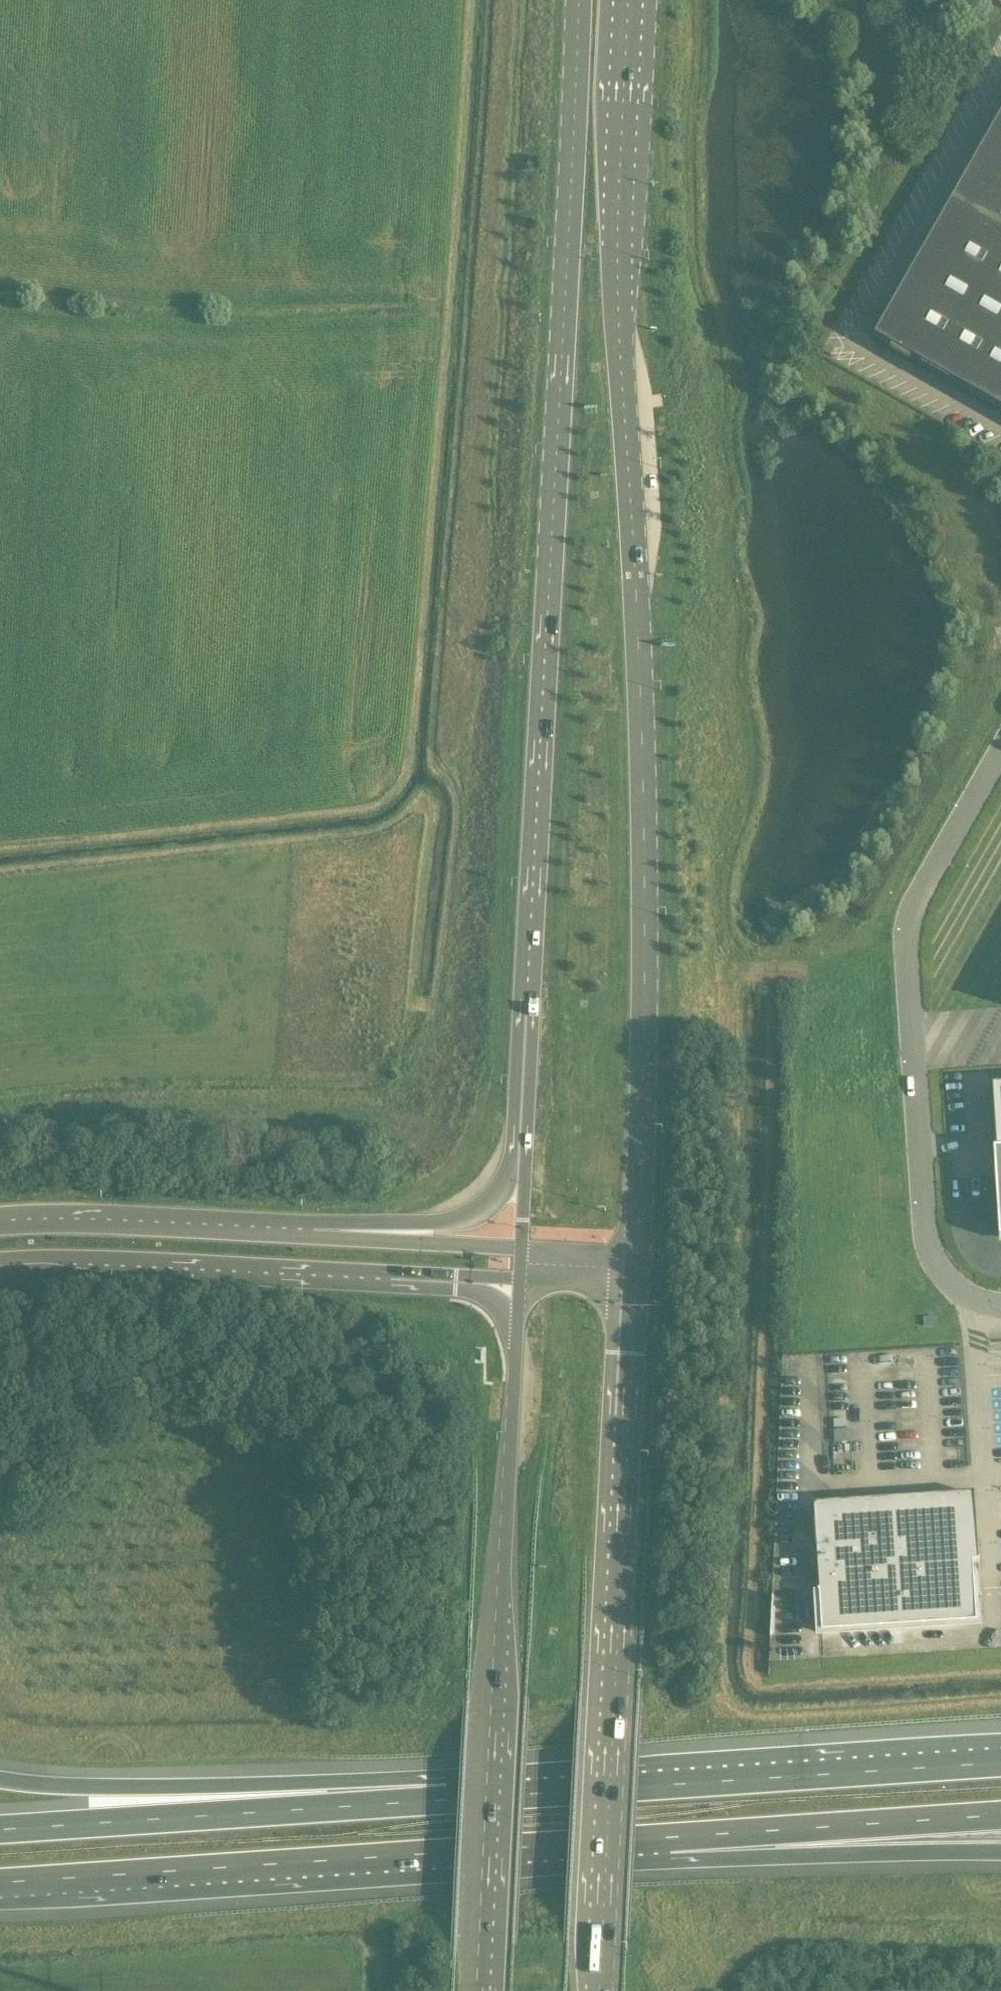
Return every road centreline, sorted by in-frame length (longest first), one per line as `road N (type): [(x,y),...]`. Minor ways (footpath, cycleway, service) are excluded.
road 1 (primary): [(636,1269),(642,790),(617,244),(628,0)]
road 2 (primary): [(578,0),(517,1173)]
road 3 (primary): [(599,1990),(636,1269)]
road 4 (primary): [(520,1277),(481,1990)]
road 5 (motorway): [(0,1884),(667,1839)]
road 6 (unclassified): [(1000,1305),(963,1296),(929,1261),(908,935),(922,885),(1000,749)]
road 7 (motorway): [(1000,1763),(446,1800)]
road 8 (motorway): [(0,1263),(175,1260),(520,1277)]
road 9 (motorway): [(446,1800),(0,1832)]
road 10 (motorway): [(446,1800),(0,1781)]
road 11 (motorway): [(667,1839),(1000,1817)]
road 12 (motorway): [(667,1839),(835,1852),(1000,1852)]
road 13 (motorway): [(313,1237),(98,1225),(0,1229)]
road 14 (motorway): [(517,1173),(495,1200),(448,1222),(365,1222),(313,1237)]
road 15 (motorway): [(521,1248),(313,1237)]

